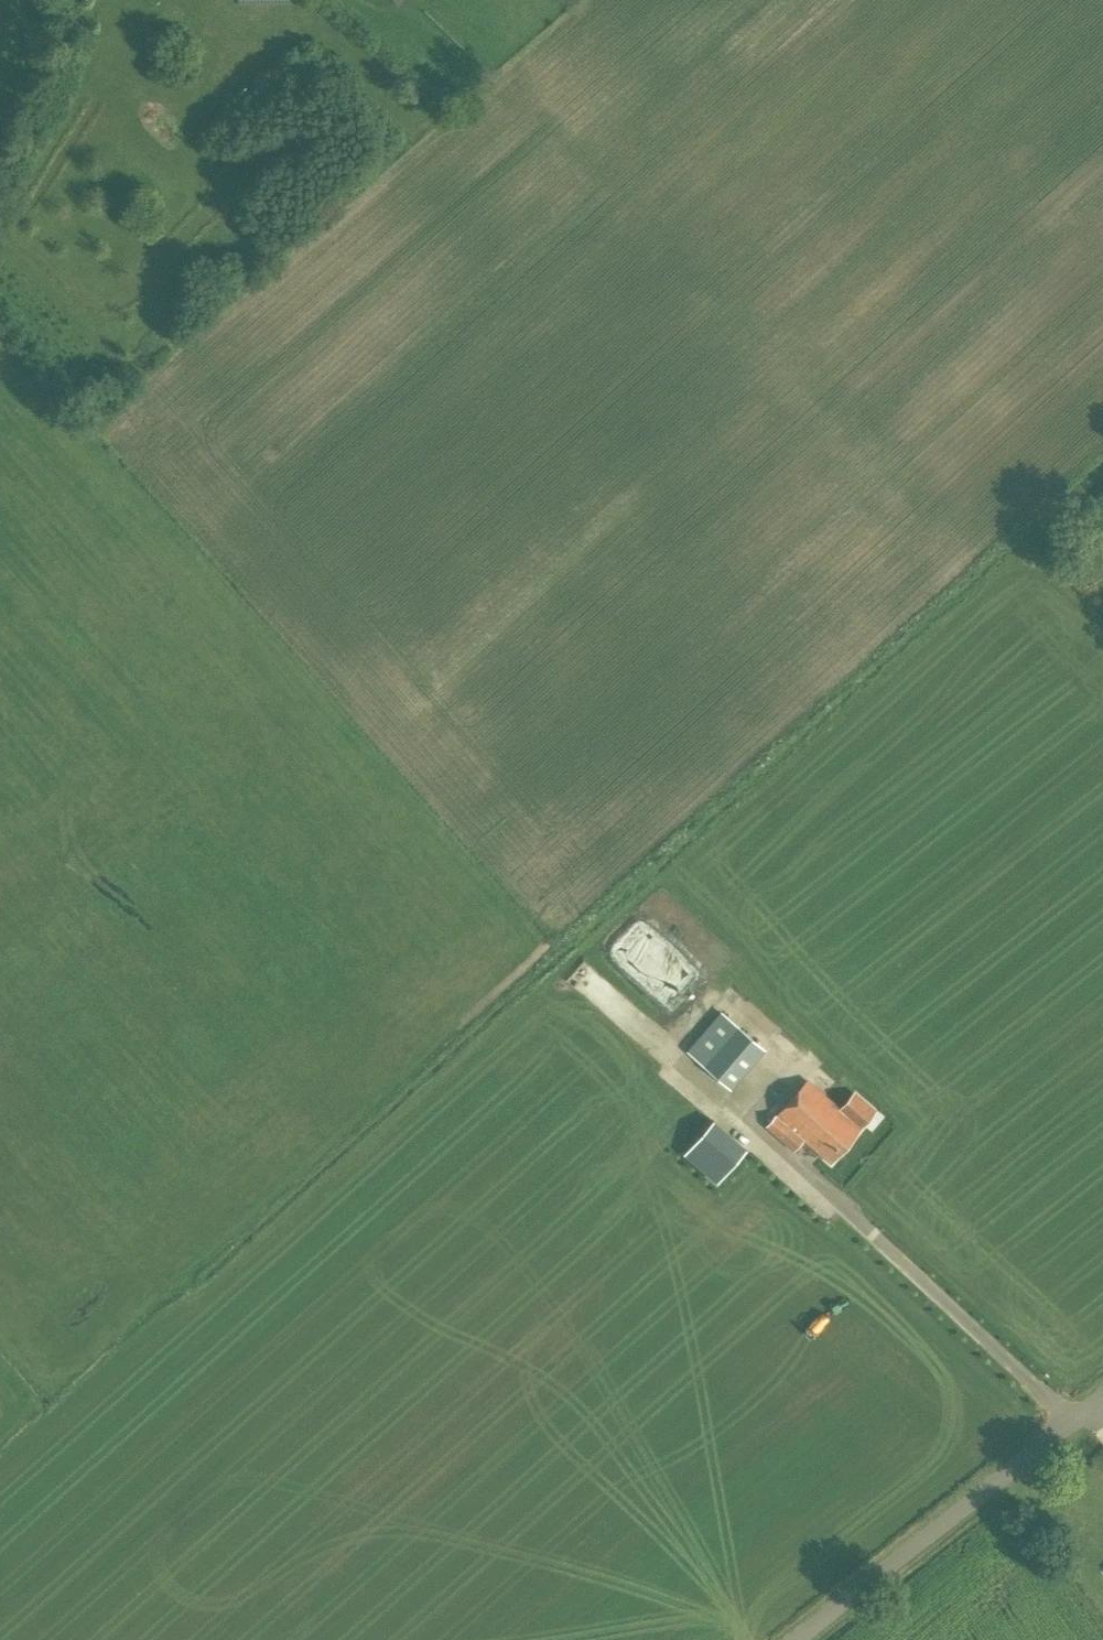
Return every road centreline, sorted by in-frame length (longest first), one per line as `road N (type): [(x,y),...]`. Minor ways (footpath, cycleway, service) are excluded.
road 1 (unclassified): [(798,1639),(1102,1399)]

